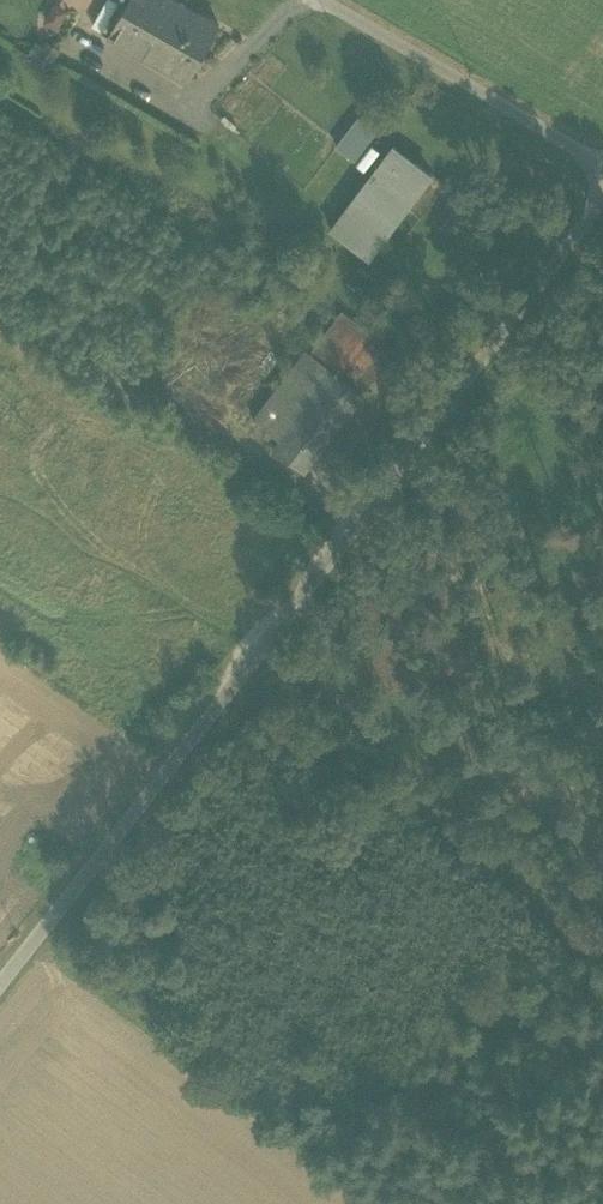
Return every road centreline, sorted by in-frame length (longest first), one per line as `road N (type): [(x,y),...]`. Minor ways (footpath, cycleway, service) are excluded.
road 1 (residential): [(602,186),(0,977)]
road 2 (residential): [(346,0),(602,151)]
road 3 (track): [(468,365),(602,468)]

